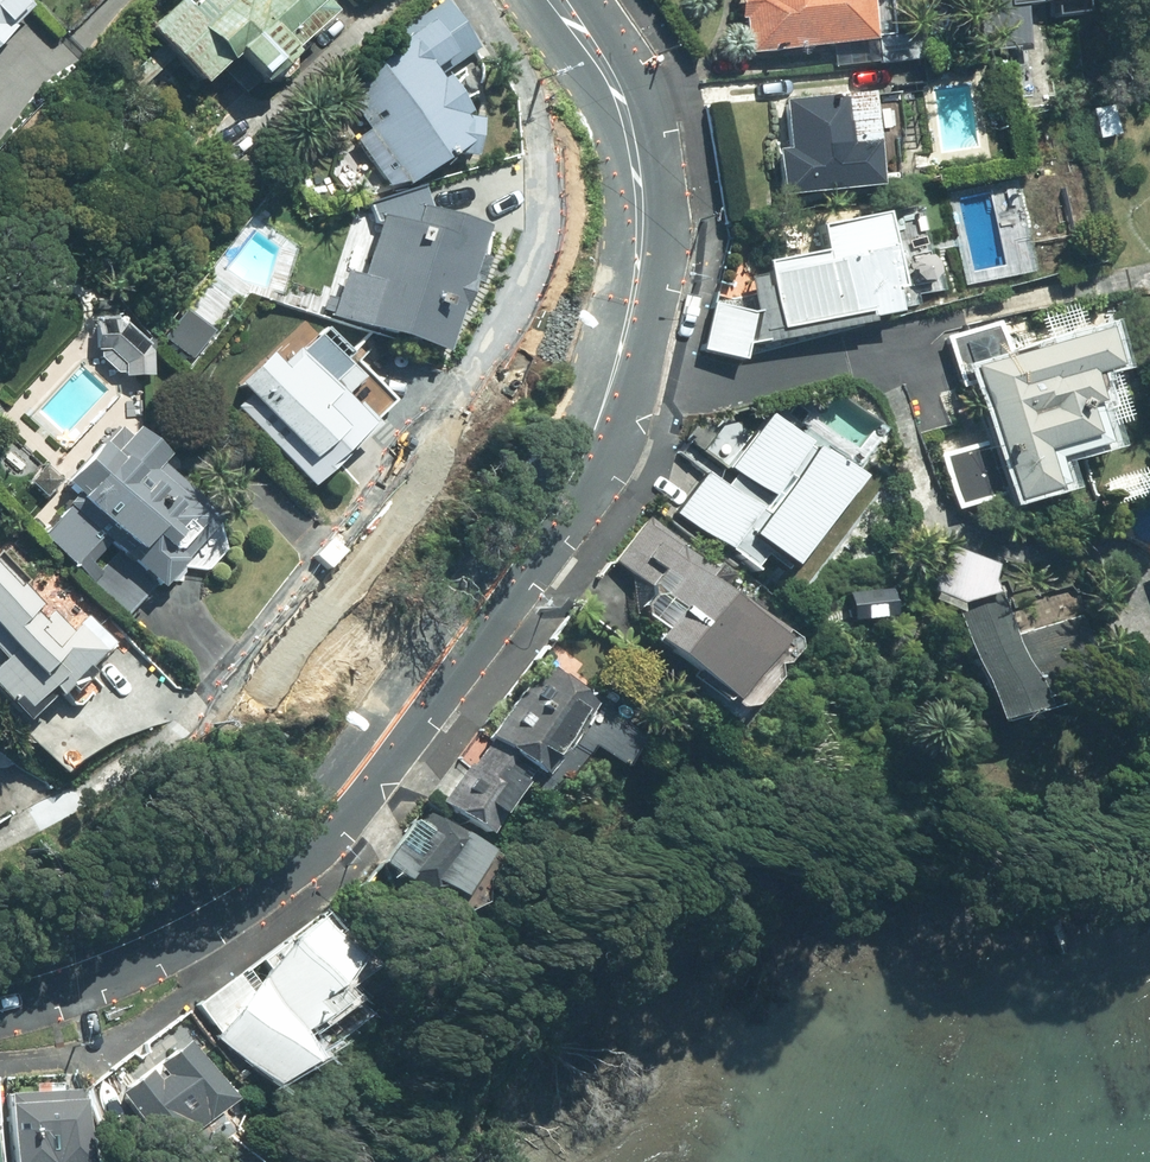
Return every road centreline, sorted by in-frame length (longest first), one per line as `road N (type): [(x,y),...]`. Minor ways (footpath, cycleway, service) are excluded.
road 1 (residential): [(560,0),(634,130),(650,230),(625,351),(584,455),(360,778),(321,823),(244,884),(188,916),(0,987)]
road 2 (residential): [(221,705),(446,417),(503,332),(535,263),(548,199),(544,149),(533,97),(488,0)]
road 3 (residential): [(221,705),(0,840)]

